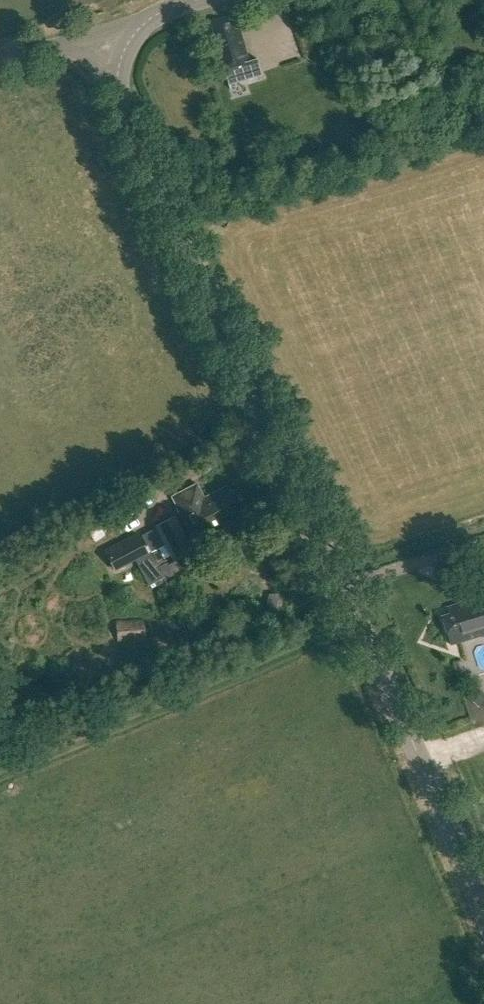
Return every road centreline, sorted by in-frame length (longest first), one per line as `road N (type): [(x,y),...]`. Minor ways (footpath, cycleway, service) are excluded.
road 1 (tertiary): [(483,917),(126,114),(118,67),(125,49)]
road 2 (unclassified): [(0,61),(87,41),(125,49)]

